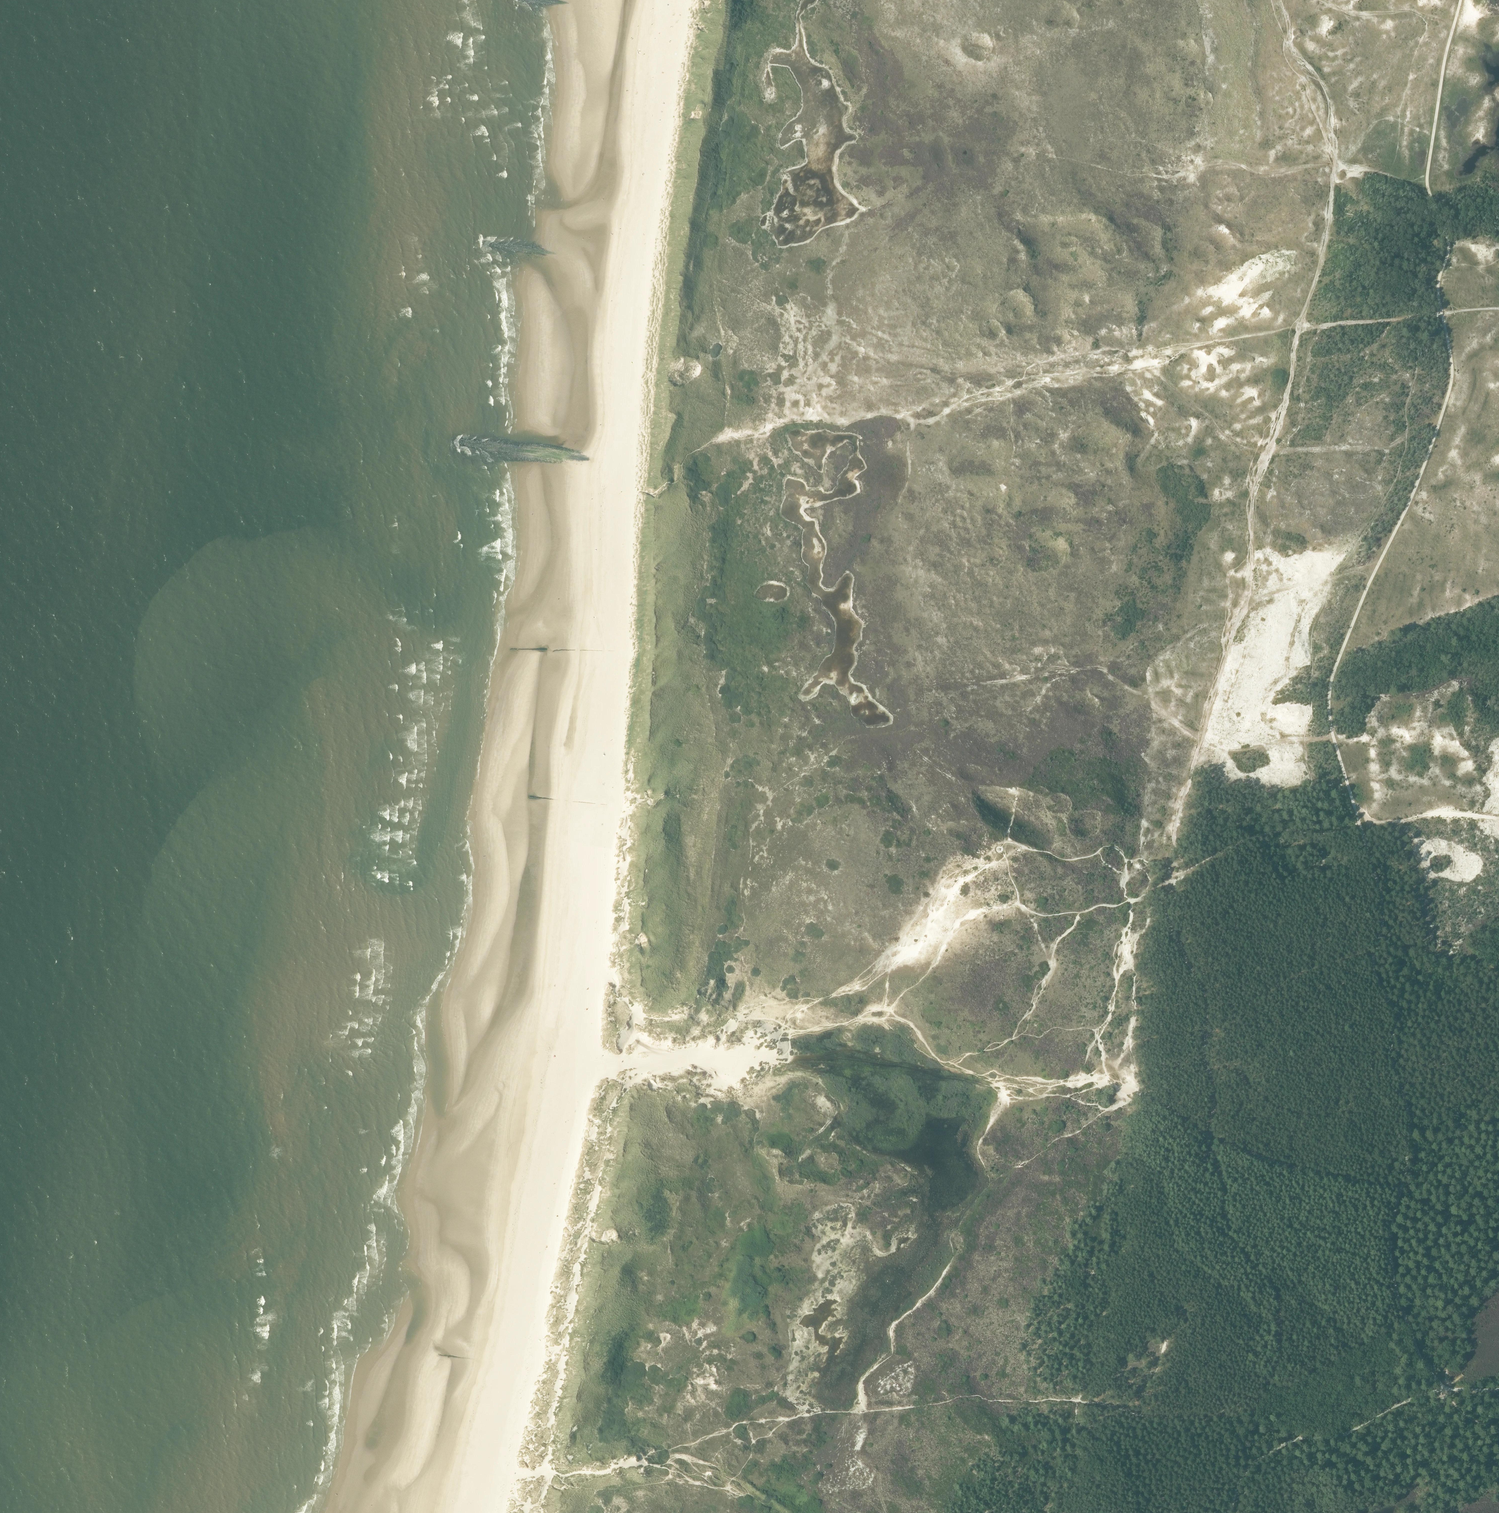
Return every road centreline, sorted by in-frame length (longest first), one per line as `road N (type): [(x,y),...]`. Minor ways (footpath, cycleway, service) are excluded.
road 1 (track): [(1380,562),(1247,603)]

